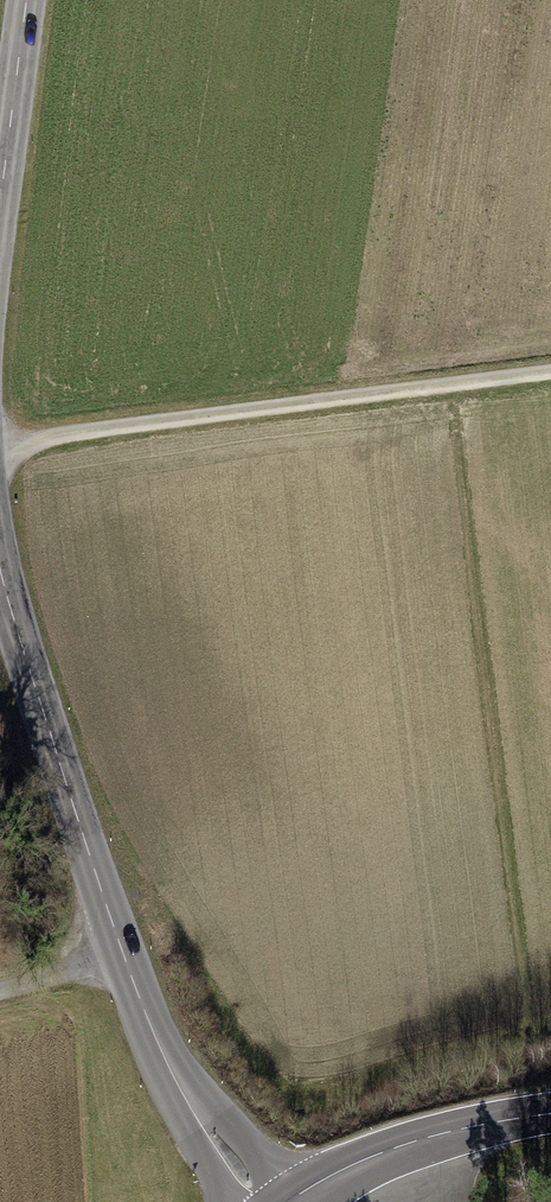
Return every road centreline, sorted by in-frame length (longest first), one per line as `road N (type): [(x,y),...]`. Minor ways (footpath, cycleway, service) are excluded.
road 1 (track): [(0,446),(550,373)]
road 2 (tertiary): [(0,571),(128,960),(183,1092)]
road 3 (primary): [(301,1201),(406,1148),(550,1114)]
road 4 (tertiary): [(27,0),(0,200)]
road 5 (tertiary): [(294,1201),(249,1145),(183,1092)]
road 6 (track): [(0,992),(128,960)]
road 7 (tertiary): [(183,1092),(232,1201)]

